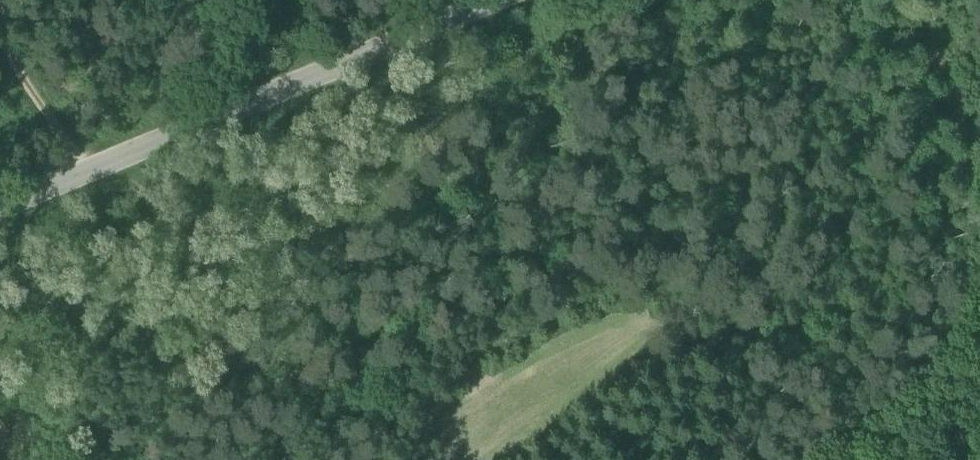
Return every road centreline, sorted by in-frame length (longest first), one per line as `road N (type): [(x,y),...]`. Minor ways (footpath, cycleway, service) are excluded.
road 1 (unclassified): [(0,222),(531,0)]
road 2 (track): [(979,168),(669,365)]
road 3 (track): [(96,182),(37,112),(0,37)]

